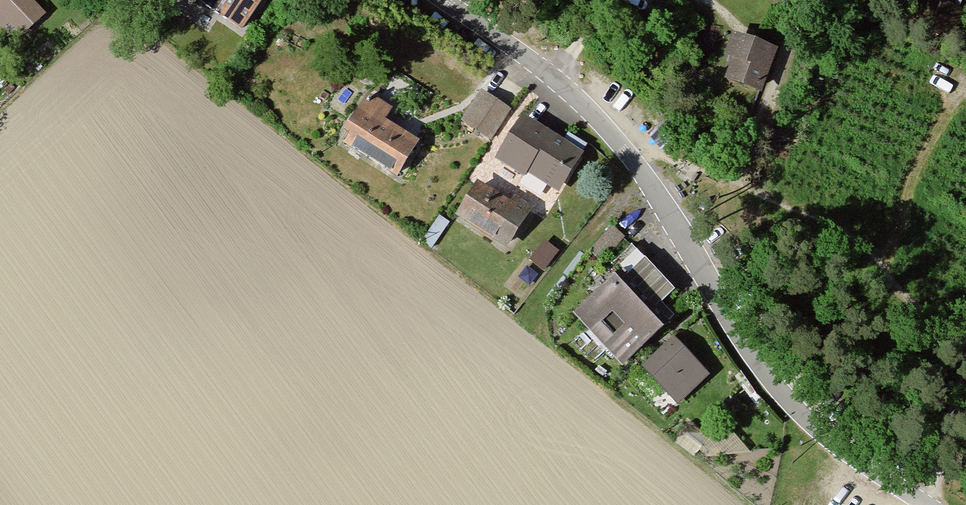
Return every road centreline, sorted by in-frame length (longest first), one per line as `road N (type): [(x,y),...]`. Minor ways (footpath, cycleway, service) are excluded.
road 1 (residential): [(444,0),(589,108),(653,185),(771,382),(821,433),(927,504)]
road 2 (track): [(965,375),(927,504)]

